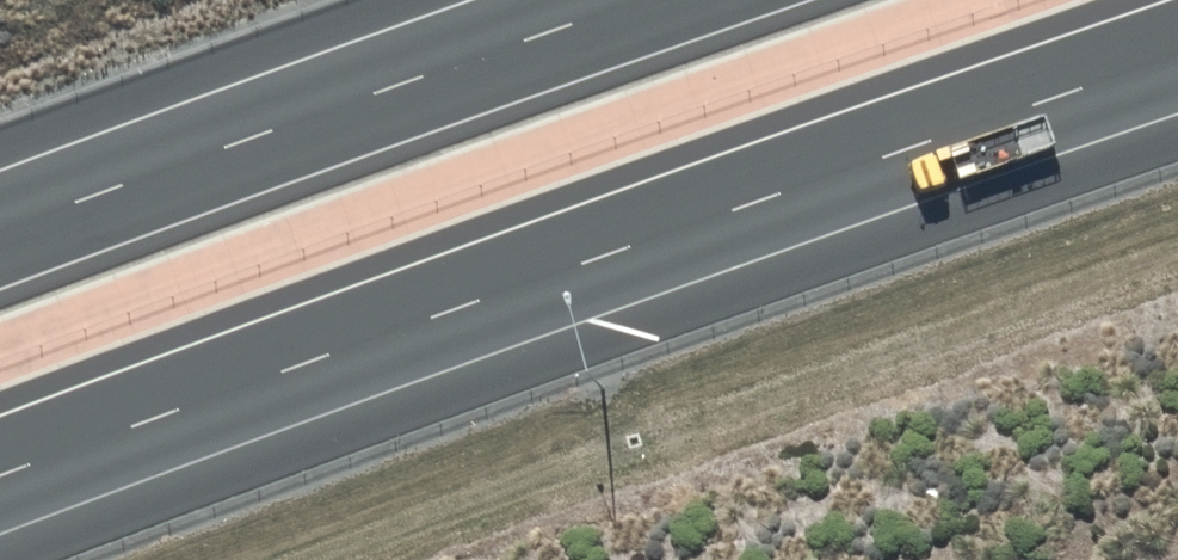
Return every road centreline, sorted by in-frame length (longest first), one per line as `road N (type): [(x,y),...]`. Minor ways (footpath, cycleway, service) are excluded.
road 1 (motorway): [(1177,54),(366,338),(0,476)]
road 2 (motorway): [(0,226),(640,0)]

